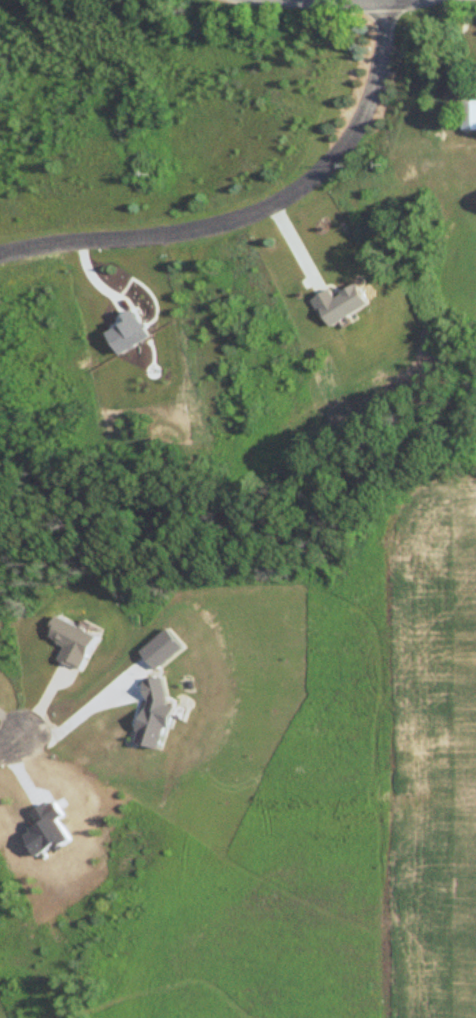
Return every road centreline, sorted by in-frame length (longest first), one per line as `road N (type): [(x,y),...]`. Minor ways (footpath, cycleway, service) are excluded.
road 1 (residential): [(386,0),(376,75),(356,124),(328,162),(281,200),(202,229),(0,254)]

